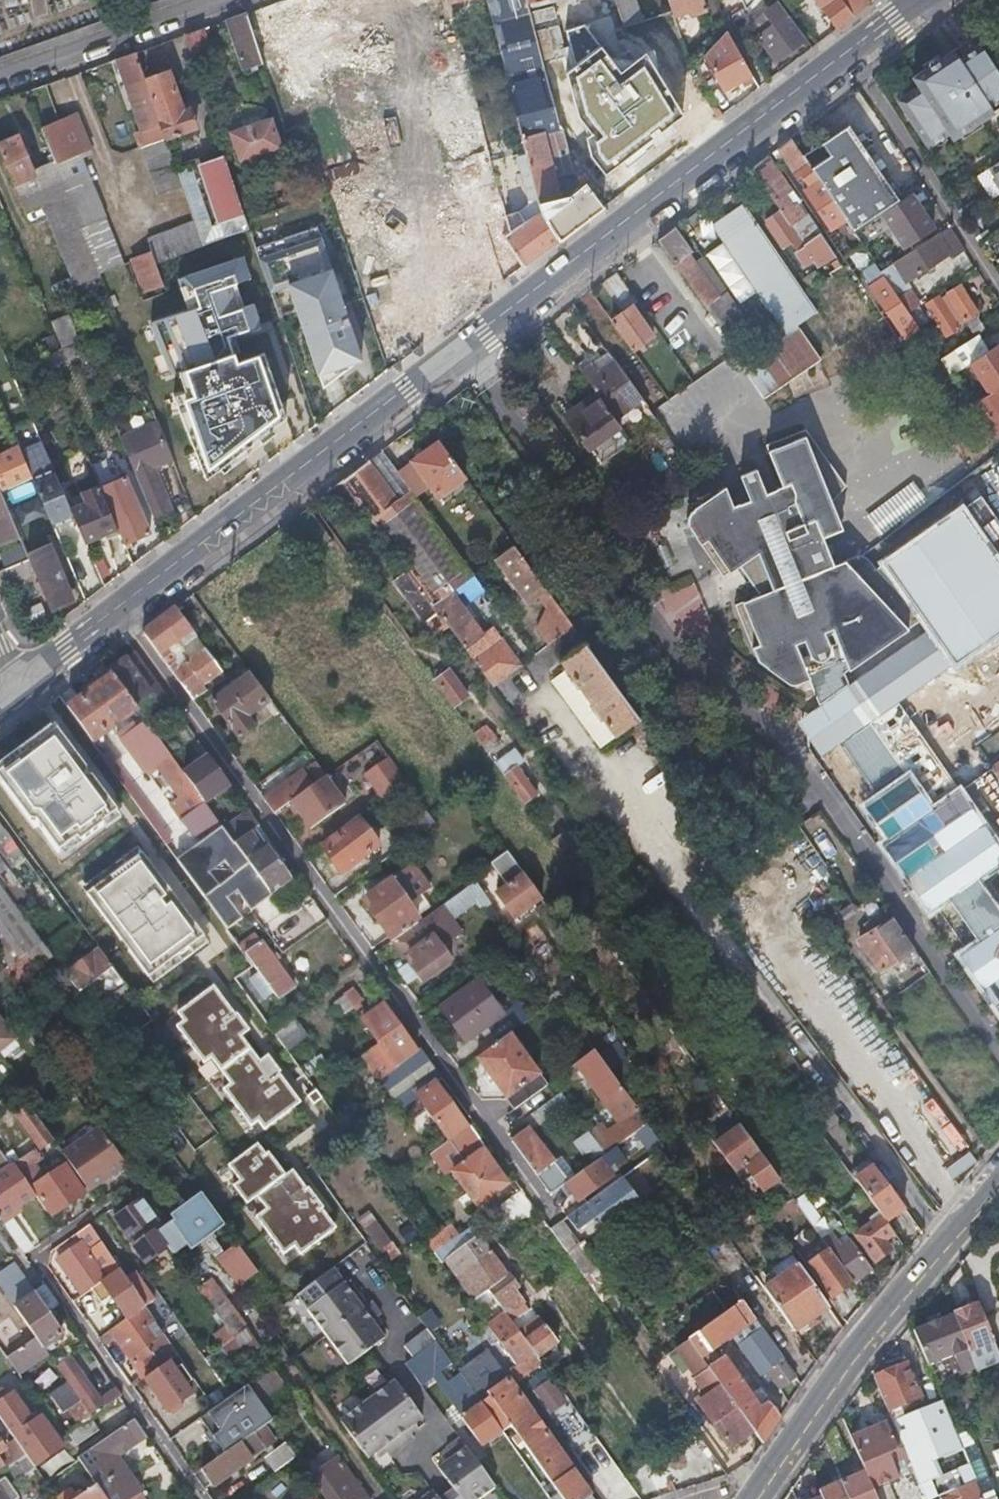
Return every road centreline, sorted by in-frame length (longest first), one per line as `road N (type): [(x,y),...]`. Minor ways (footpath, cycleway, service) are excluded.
road 1 (residential): [(998,1045),(823,784),(697,676),(462,344)]
road 2 (residential): [(545,1201),(116,612)]
road 3 (secondary): [(846,53),(462,344)]
road 4 (secondary): [(462,344),(116,612)]
road 5 (residential): [(137,1182),(33,1255),(201,1498)]
road 6 (tertiary): [(998,1181),(831,1383),(752,1498)]
road 7 (residential): [(846,53),(998,291)]
road 8 (residential): [(221,0),(0,82)]
road 9 (secondary): [(116,612),(19,685)]

